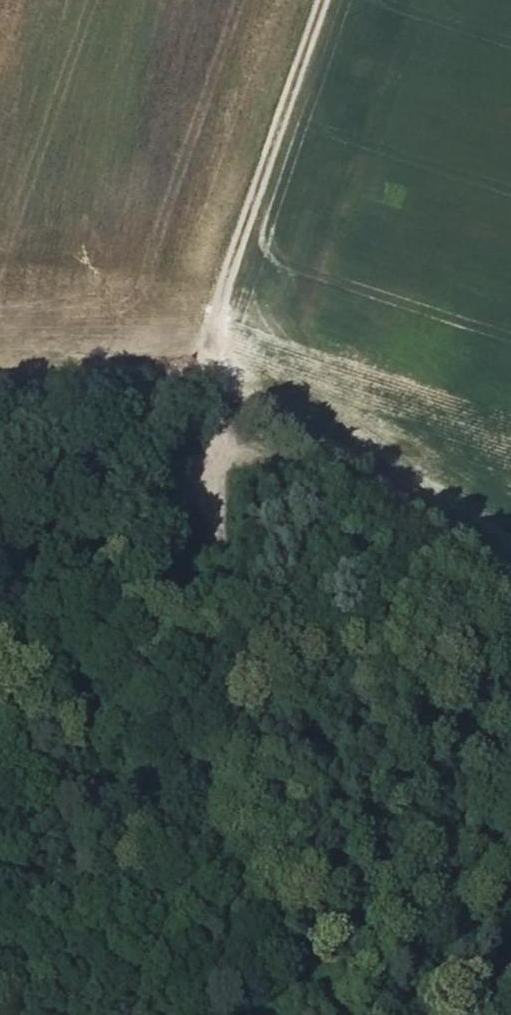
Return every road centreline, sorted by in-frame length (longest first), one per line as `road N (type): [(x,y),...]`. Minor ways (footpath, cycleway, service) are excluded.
road 1 (track): [(208,408),(183,570),(183,726),(221,872),(292,975),(308,1014)]
road 2 (track): [(319,0),(237,251),(208,408)]
road 3 (track): [(510,611),(208,408)]

